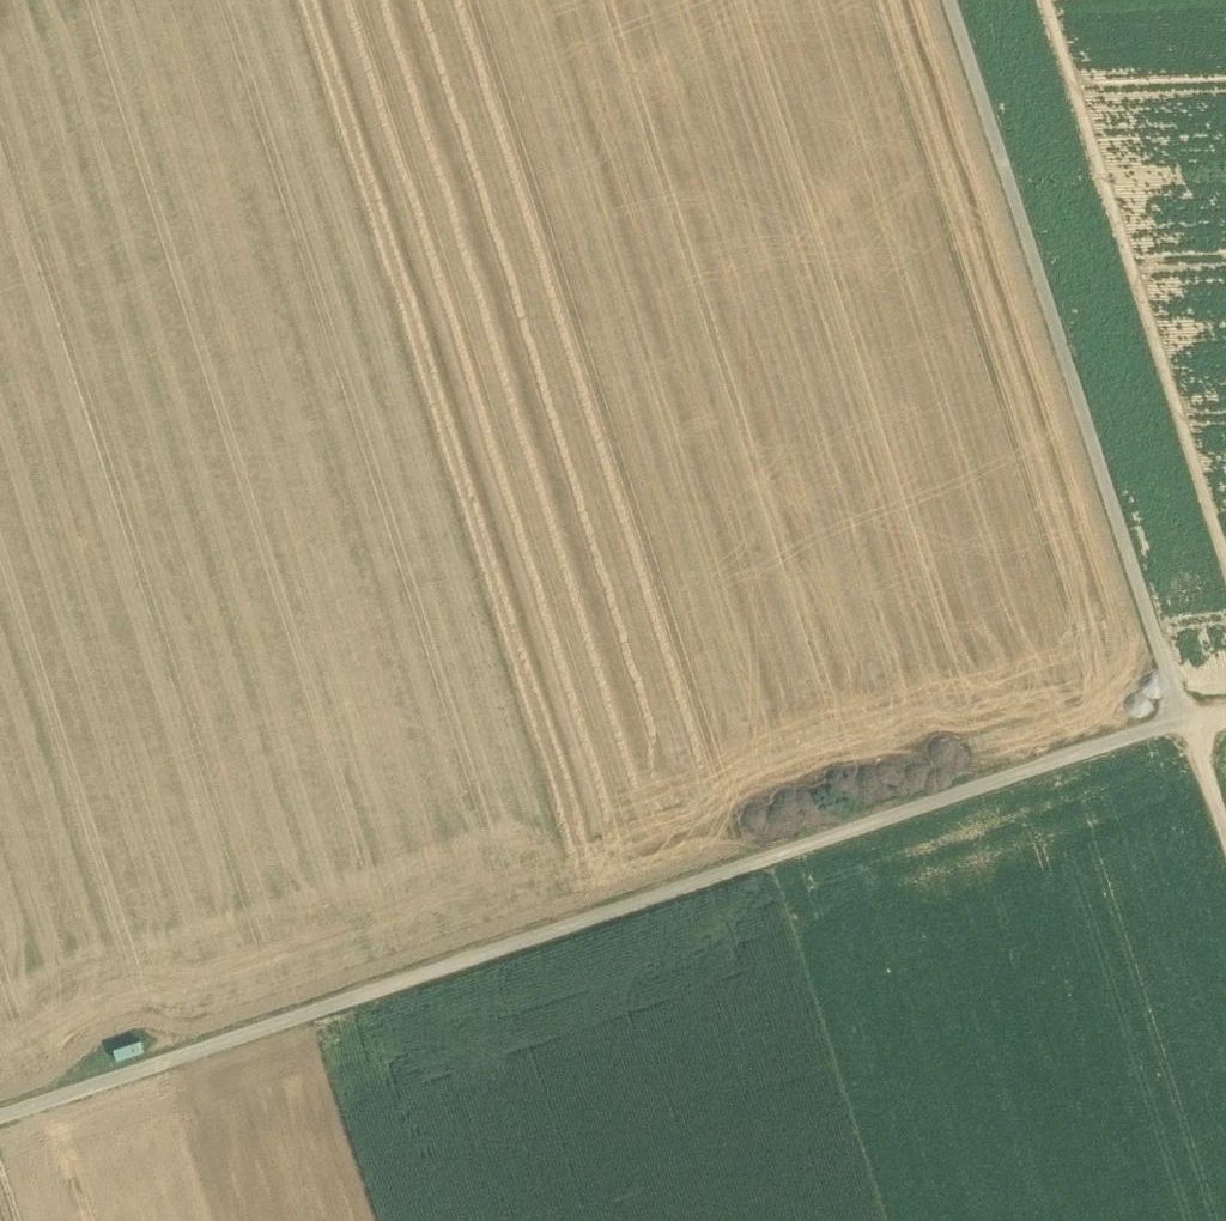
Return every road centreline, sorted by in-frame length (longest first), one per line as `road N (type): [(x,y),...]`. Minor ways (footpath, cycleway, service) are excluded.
road 1 (track): [(1225,723),(0,1131)]
road 2 (track): [(1225,807),(966,0)]

